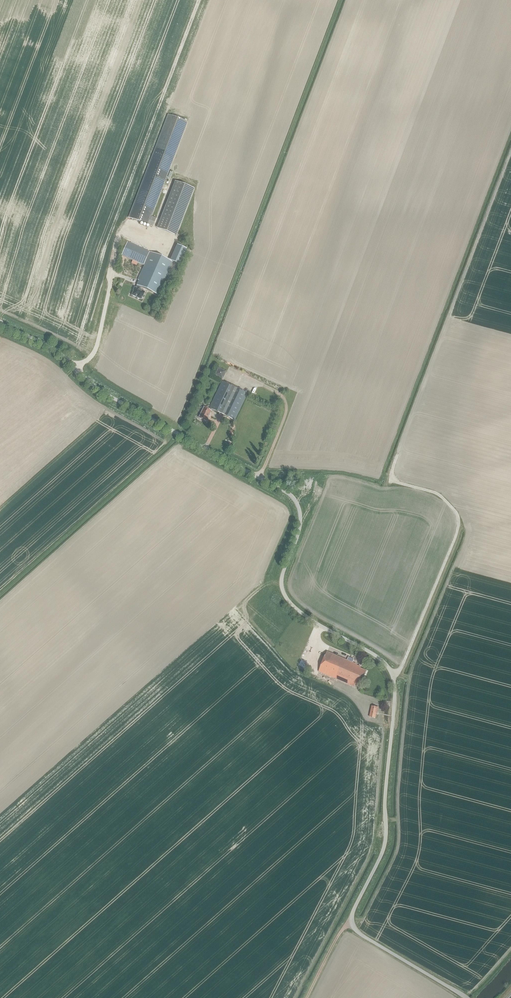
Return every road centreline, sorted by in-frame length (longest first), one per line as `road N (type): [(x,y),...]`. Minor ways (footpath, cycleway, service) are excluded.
road 1 (unclassified): [(466,997),(352,923),(385,841),(394,683),(381,659),(286,597),(282,578),(300,523),(294,498),(97,389),(50,347),(0,323)]
road 2 (track): [(393,676),(458,526),(438,495),(392,480),(396,456)]

